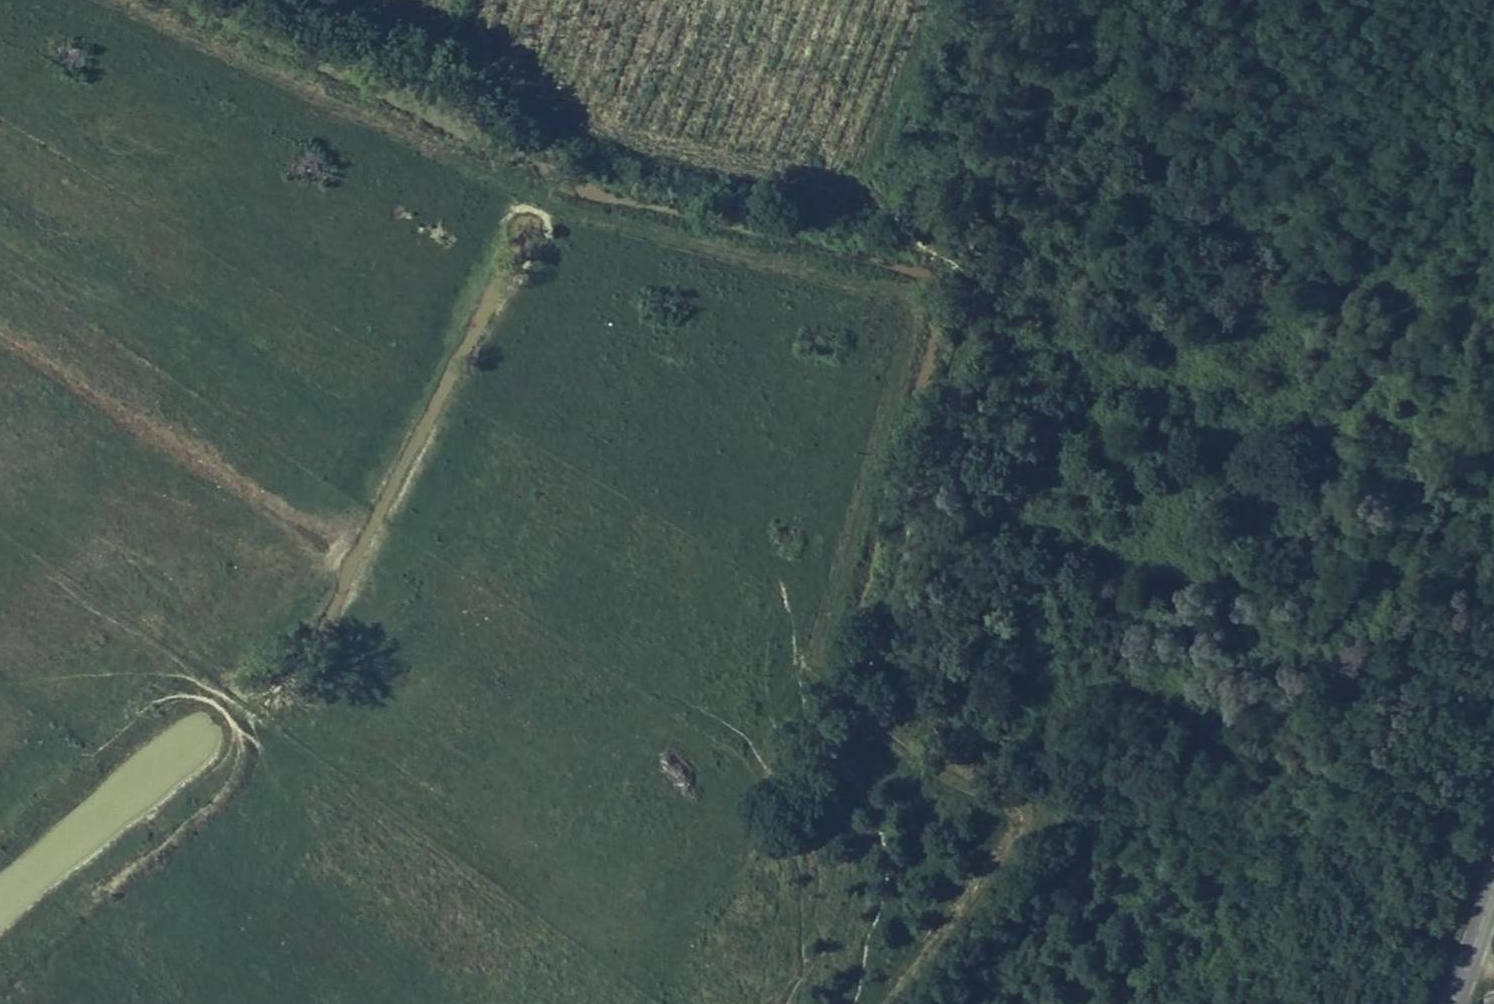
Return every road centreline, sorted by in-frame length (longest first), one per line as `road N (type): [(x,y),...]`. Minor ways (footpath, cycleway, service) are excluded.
road 1 (track): [(517,166),(349,493),(263,638),(0,854)]
road 2 (secondary): [(1493,877),(1444,1003)]

